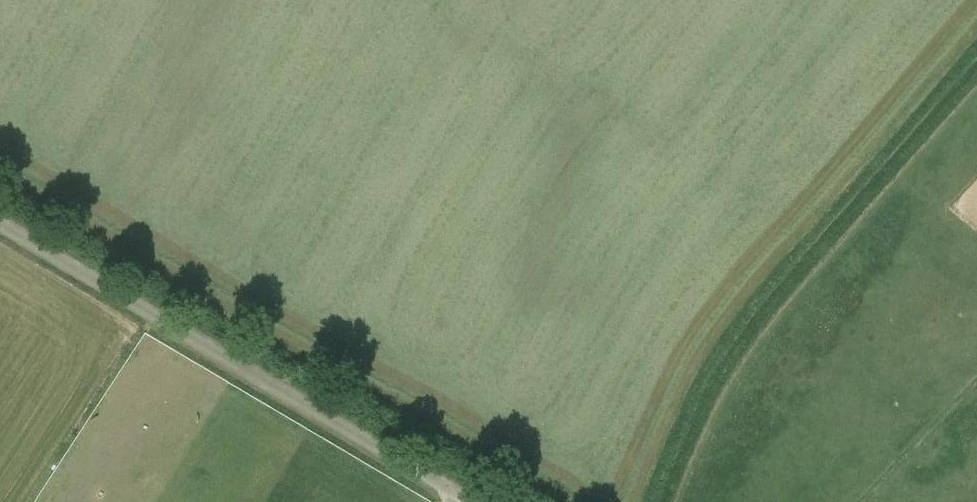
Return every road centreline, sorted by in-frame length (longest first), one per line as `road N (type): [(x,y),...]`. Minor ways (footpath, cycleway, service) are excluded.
road 1 (unclassified): [(457,496),(0,223)]

